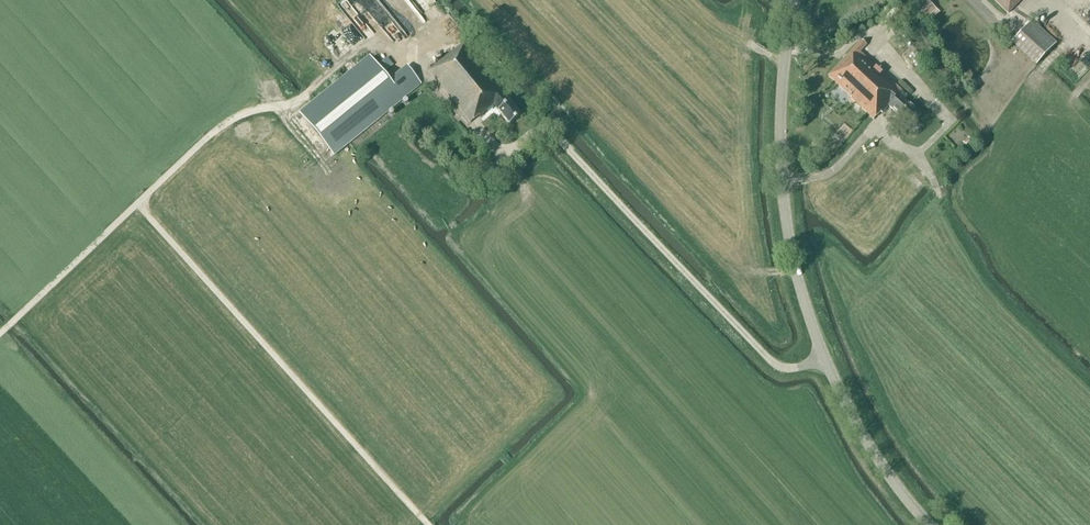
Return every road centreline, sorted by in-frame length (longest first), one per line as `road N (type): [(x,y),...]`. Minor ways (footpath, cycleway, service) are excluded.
road 1 (tertiary): [(928,524),(852,421),(793,274),(776,105),(798,0)]

